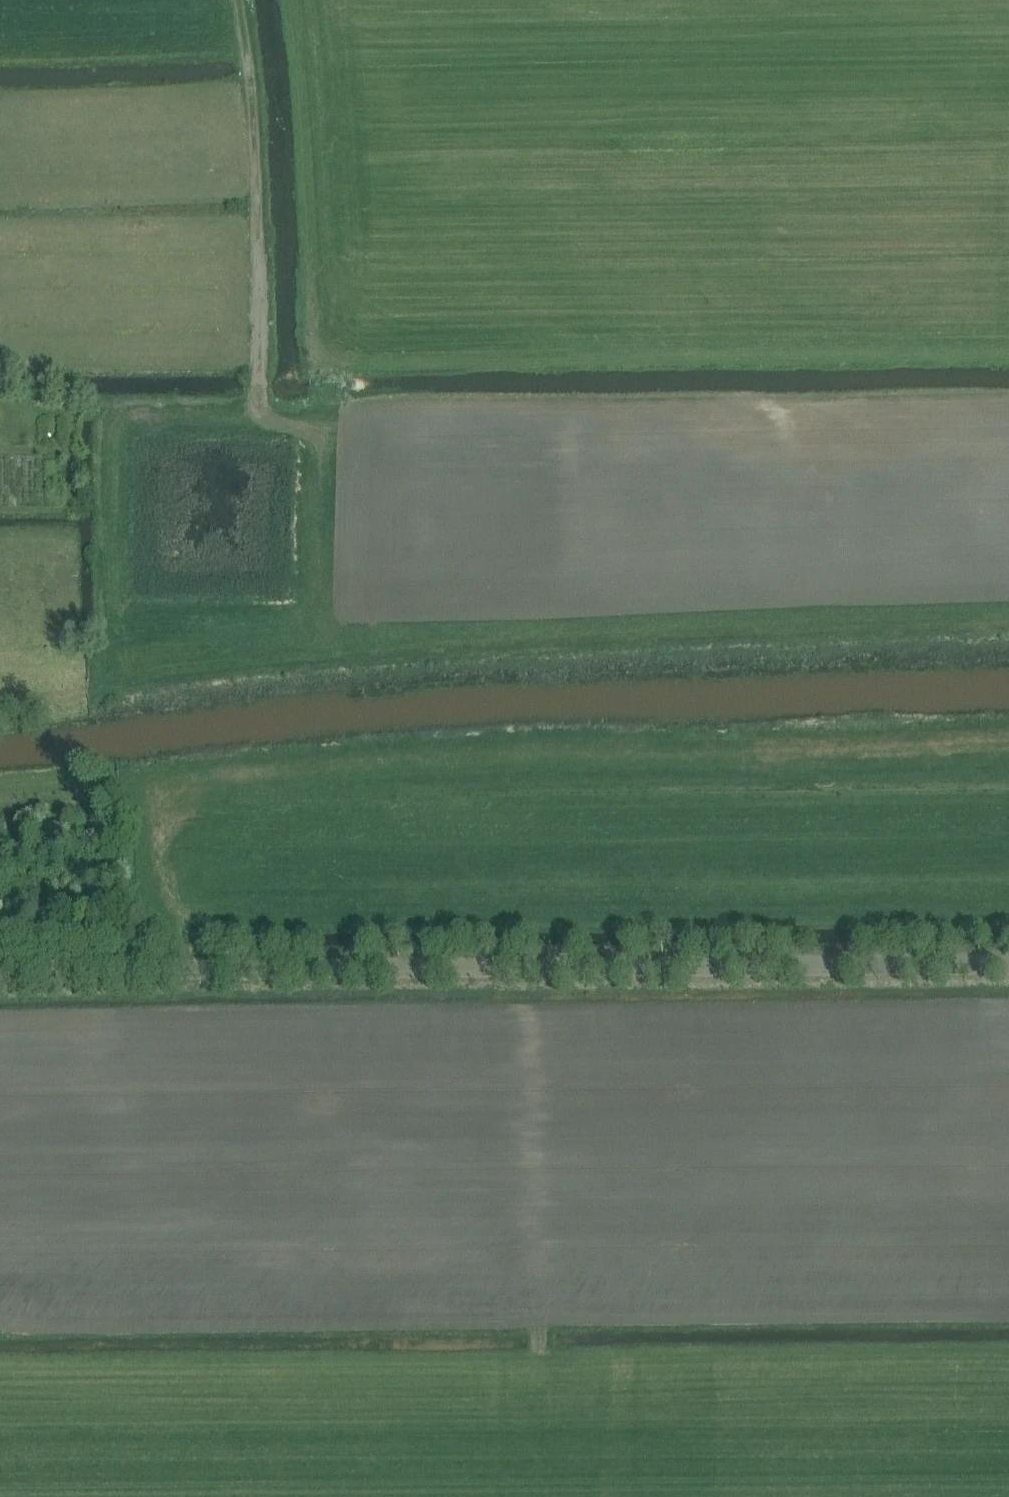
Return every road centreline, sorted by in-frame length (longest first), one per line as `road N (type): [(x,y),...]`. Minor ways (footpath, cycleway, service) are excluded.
road 1 (tertiary): [(1008,965),(0,972)]

